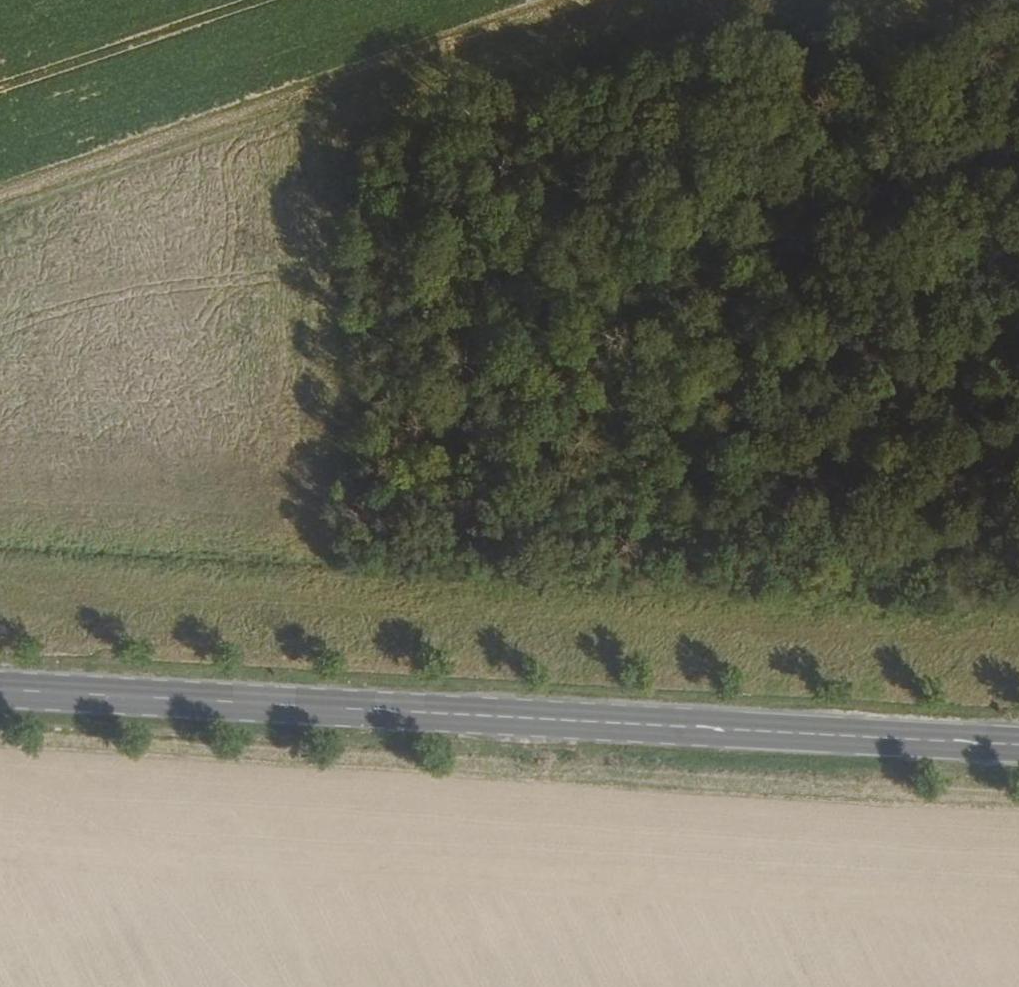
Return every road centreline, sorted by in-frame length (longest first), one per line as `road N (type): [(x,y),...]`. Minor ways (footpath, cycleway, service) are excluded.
road 1 (primary): [(0,689),(1018,745)]

